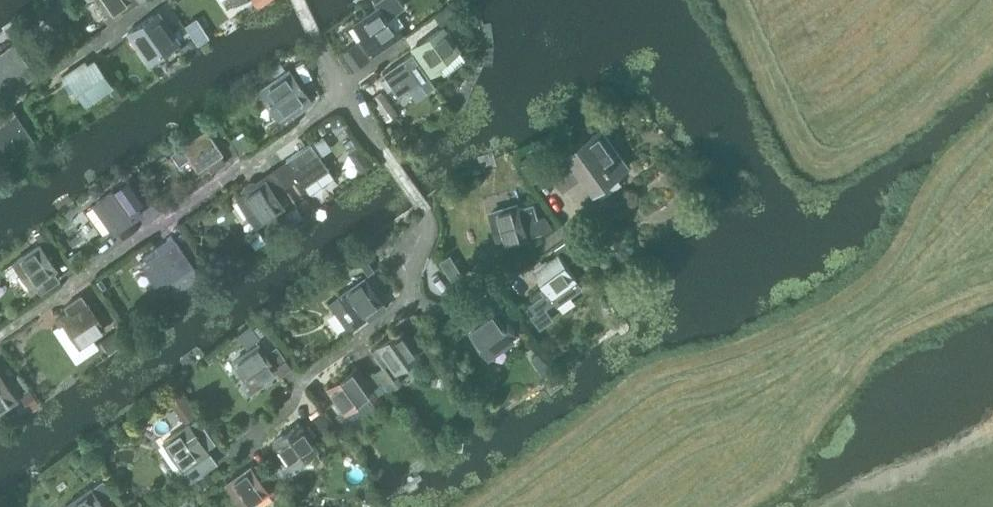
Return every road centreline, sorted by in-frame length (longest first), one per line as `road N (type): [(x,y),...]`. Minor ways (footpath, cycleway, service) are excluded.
road 1 (residential): [(0,333),(336,94)]
road 2 (residential): [(404,299),(296,377),(282,400),(210,455)]
road 3 (residential): [(404,299),(400,257),(422,221),(417,204),(336,94)]
road 4 (residential): [(580,216),(460,304),(423,308),(404,299)]
road 5 (residential): [(14,95),(153,0)]

